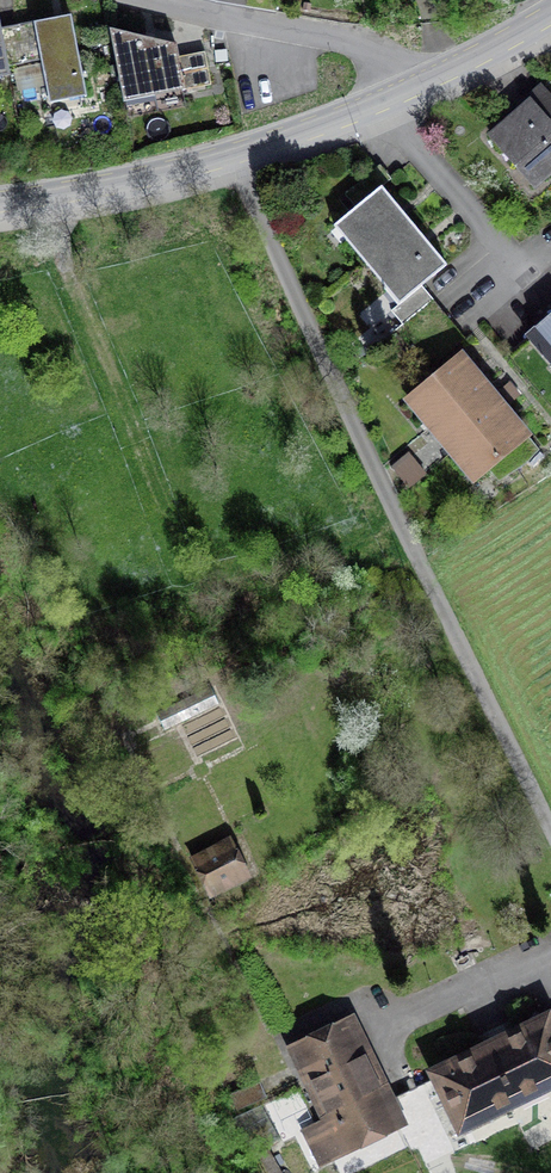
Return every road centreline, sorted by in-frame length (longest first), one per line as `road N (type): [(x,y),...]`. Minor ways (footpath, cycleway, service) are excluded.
road 1 (tertiary): [(447,66),(240,157),(0,202)]
road 2 (residential): [(151,0),(447,66)]

